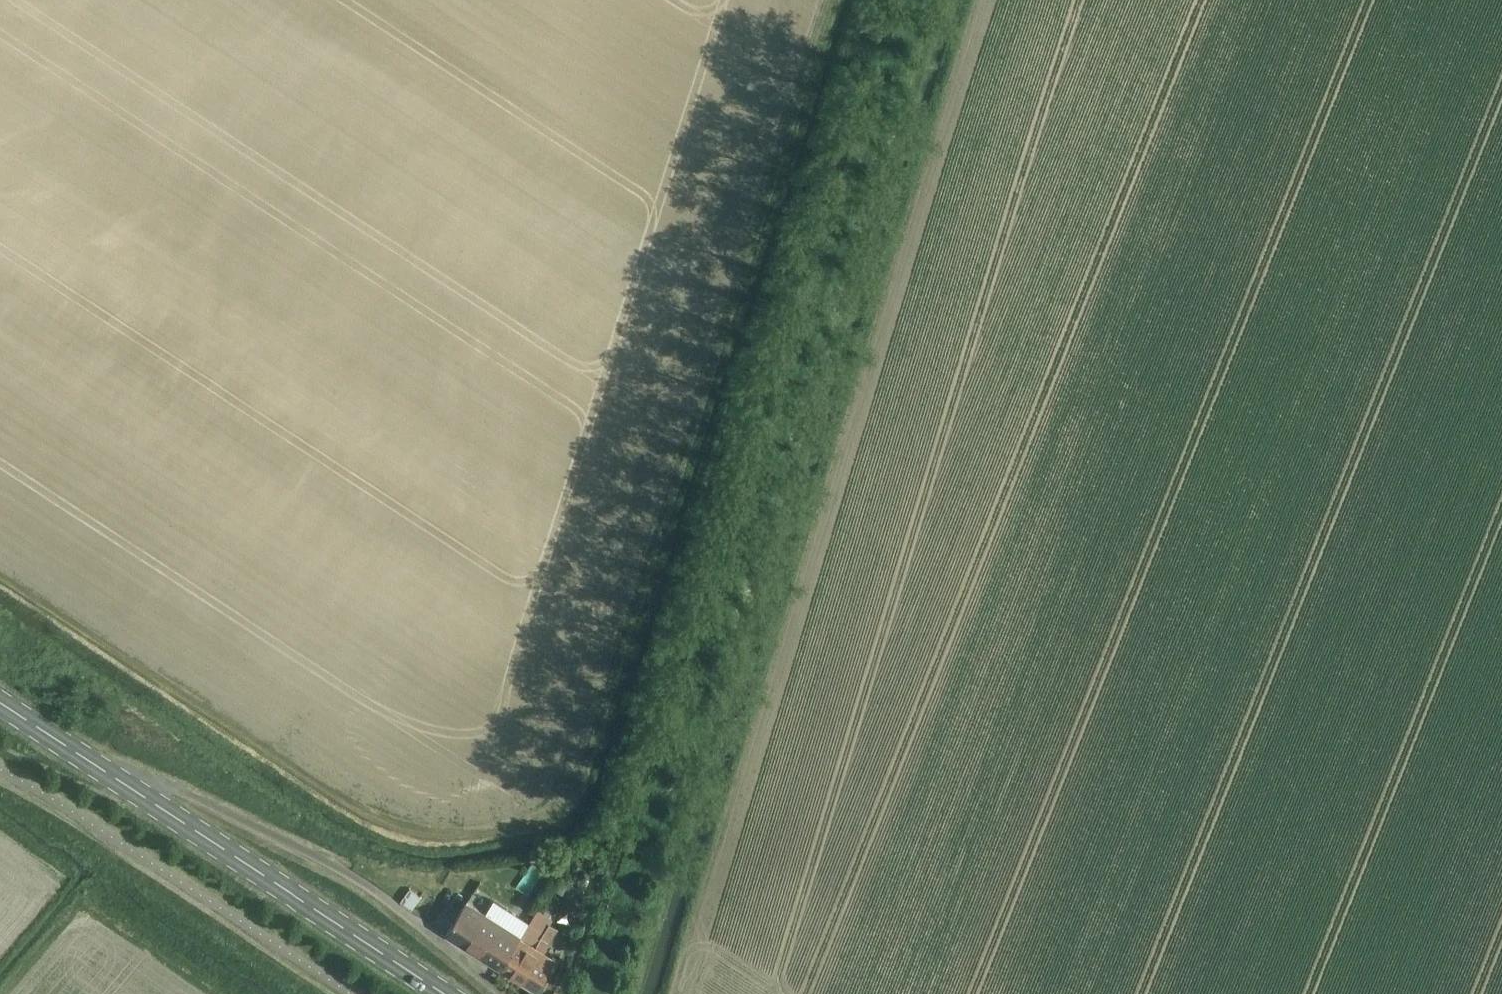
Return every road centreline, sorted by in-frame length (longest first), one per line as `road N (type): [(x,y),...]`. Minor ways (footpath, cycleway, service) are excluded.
road 1 (secondary): [(443,993),(0,702)]

